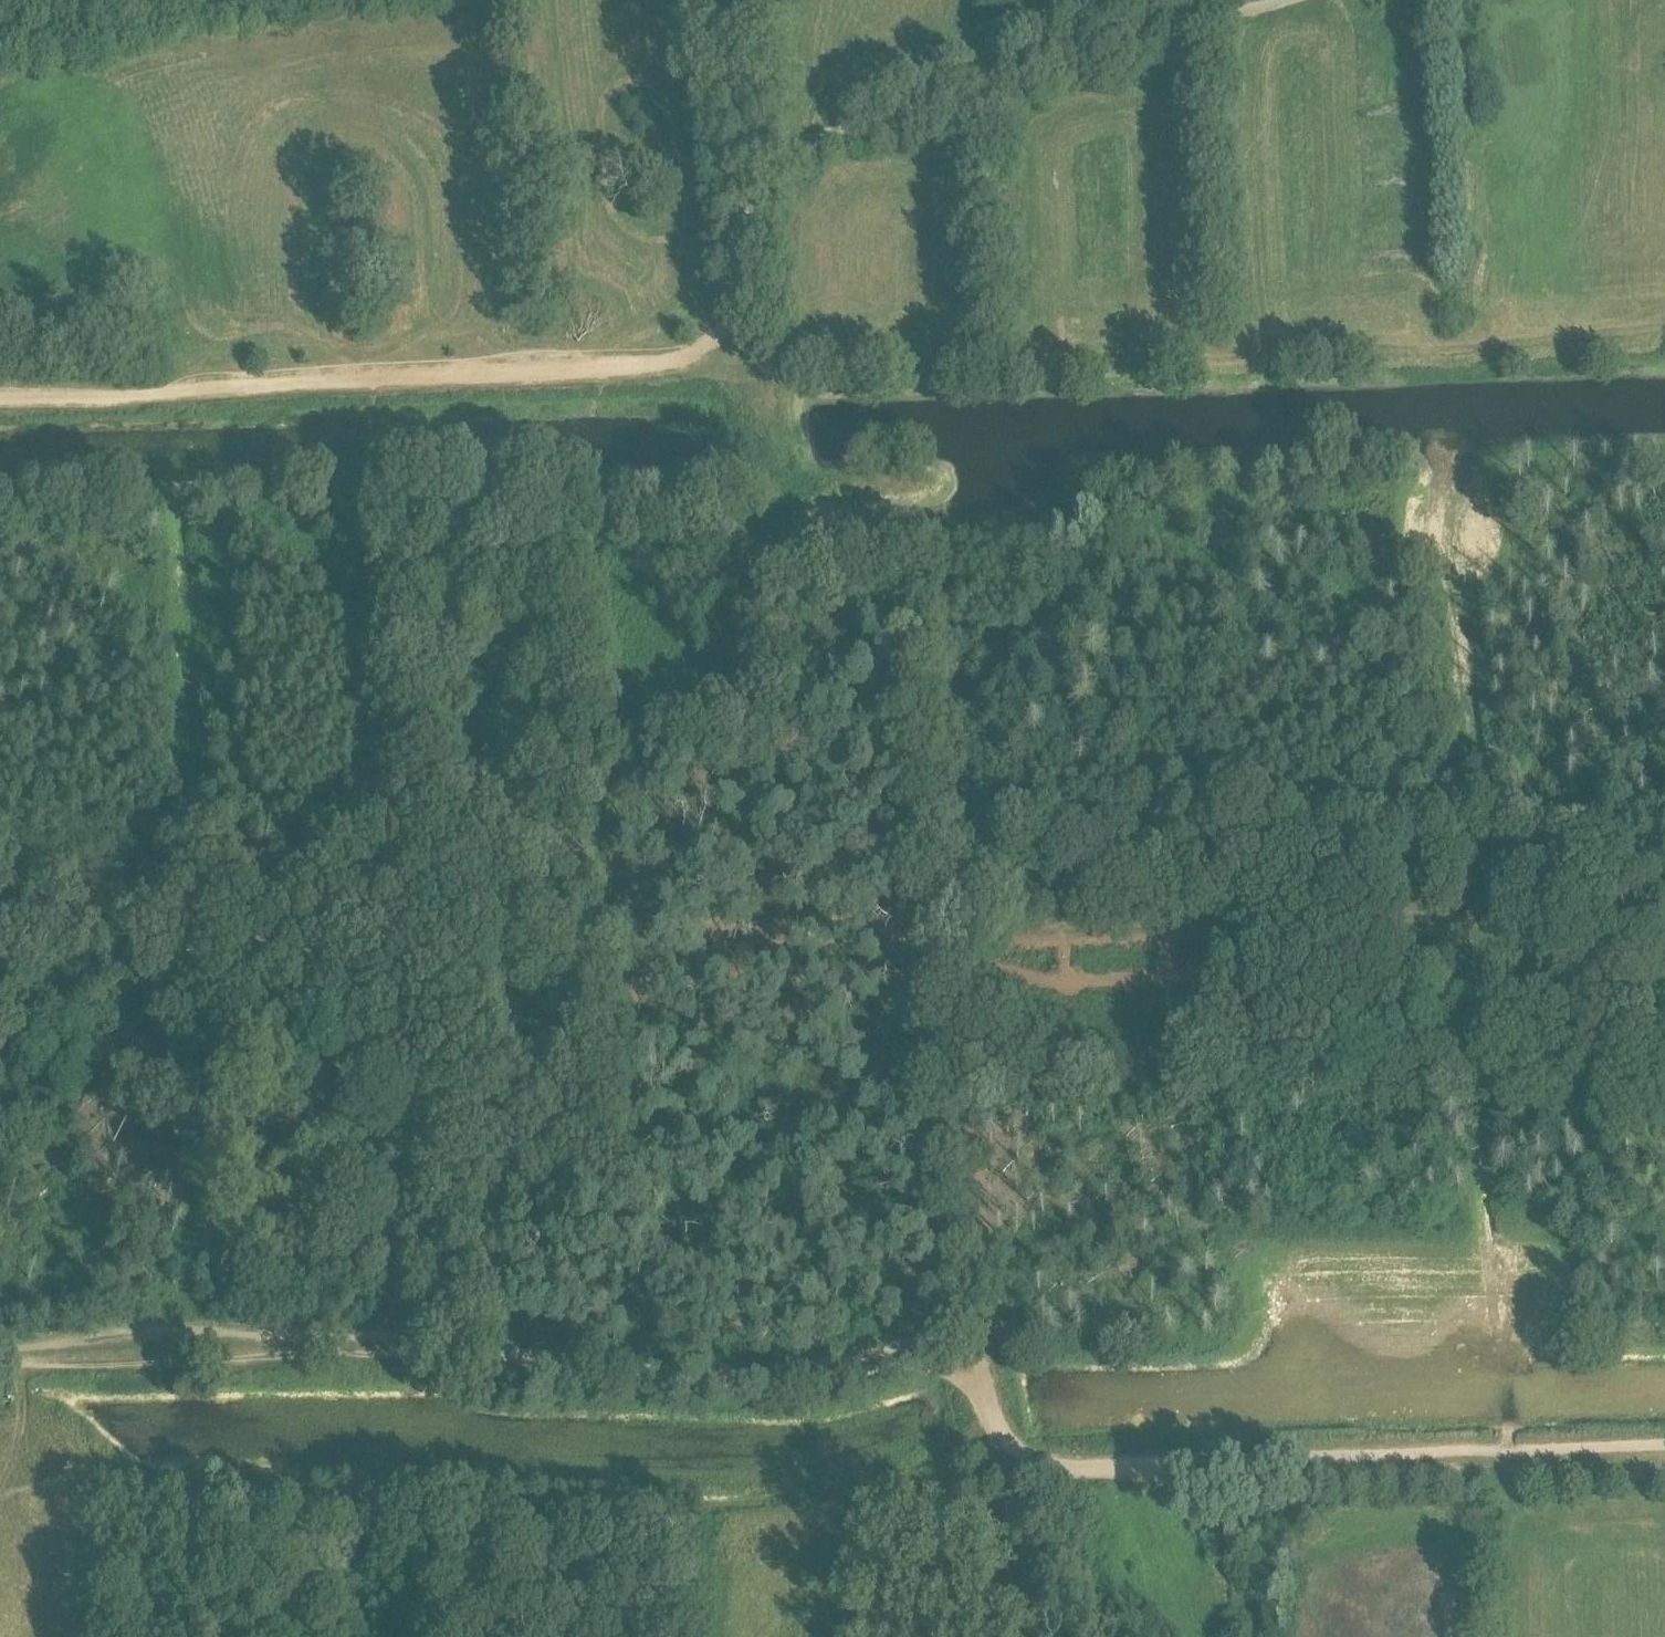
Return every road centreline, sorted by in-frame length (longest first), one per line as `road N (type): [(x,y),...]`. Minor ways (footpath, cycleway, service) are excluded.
road 1 (track): [(1664,1452),(1029,1462),(990,1414),(980,1361),(947,1330),(791,1368),(680,1367),(388,1336),(0,1361)]
road 2 (track): [(0,934),(1664,906)]
road 3 (track): [(1275,0),(743,183),(754,358),(0,393)]
road 4 (track): [(754,358),(767,473),(746,504),(578,512)]
road 5 (track): [(743,183),(729,0)]

